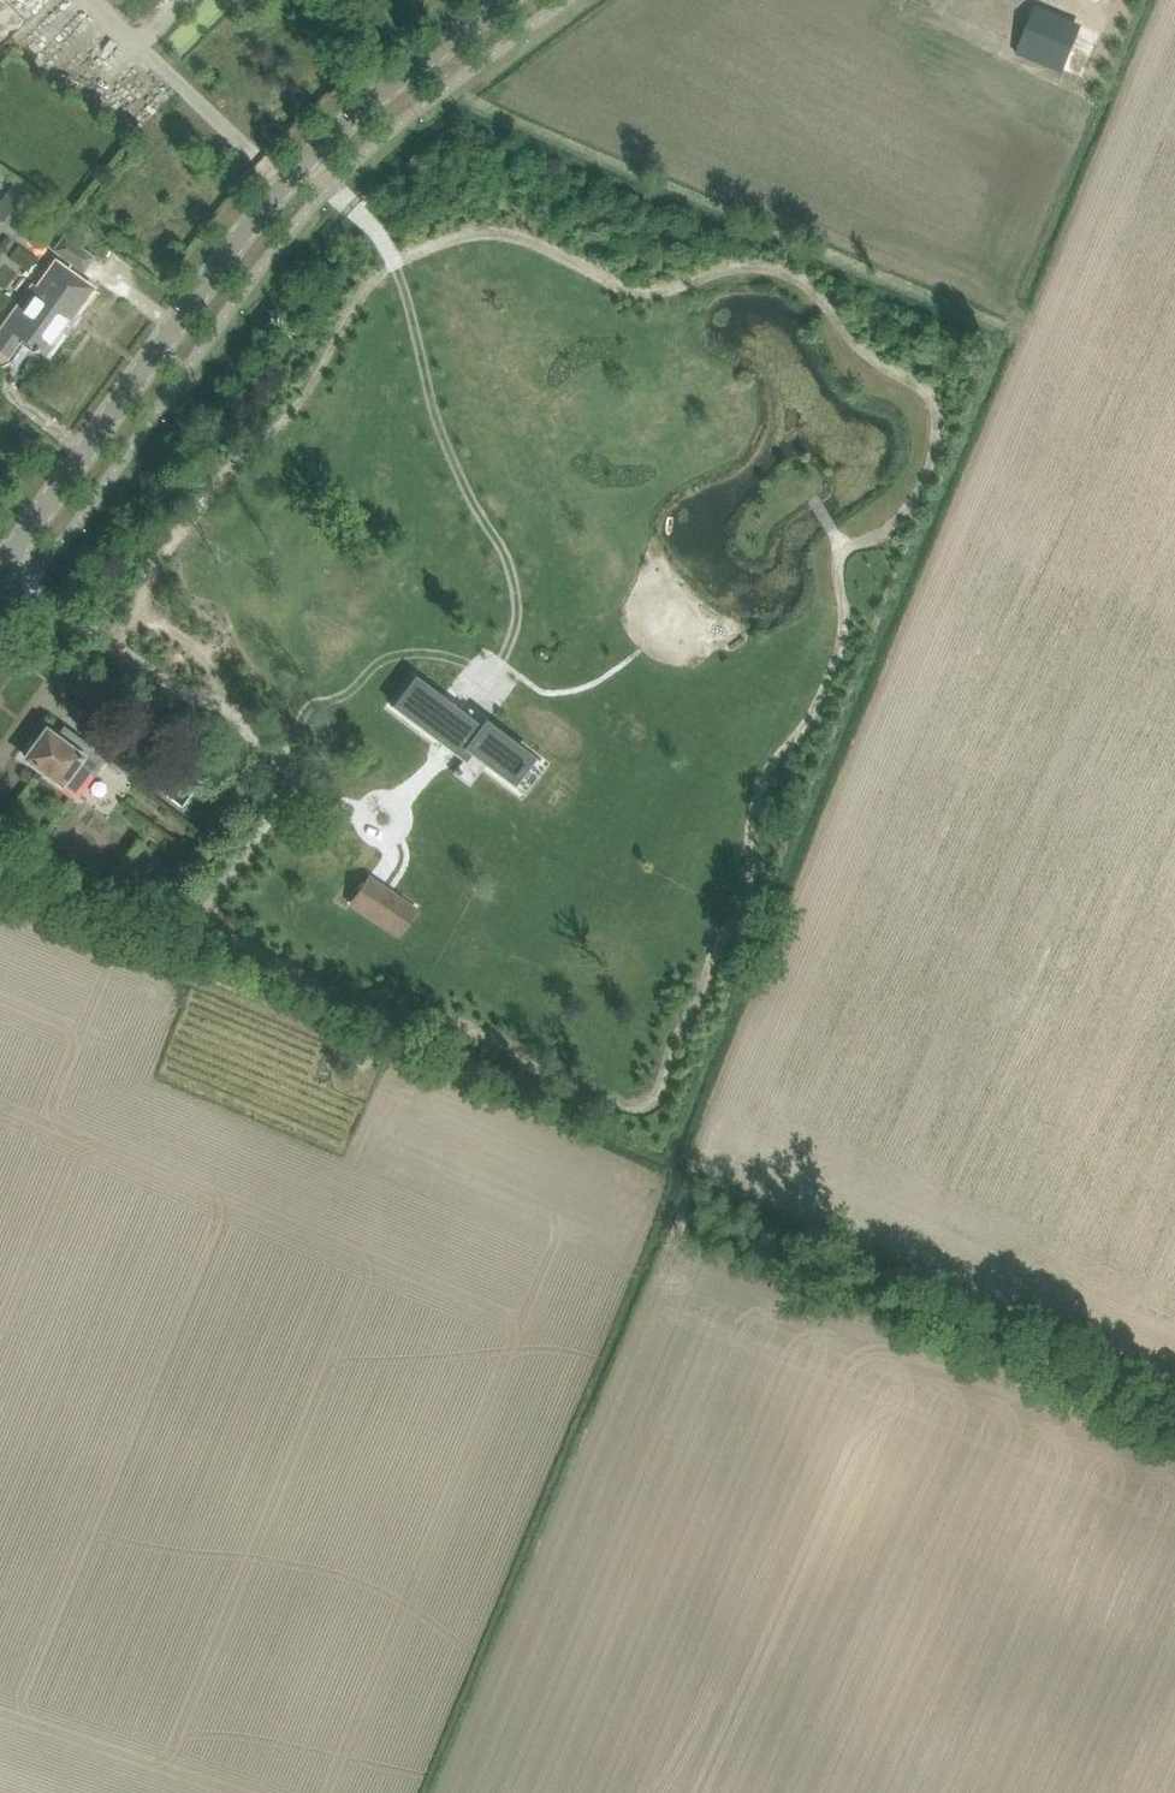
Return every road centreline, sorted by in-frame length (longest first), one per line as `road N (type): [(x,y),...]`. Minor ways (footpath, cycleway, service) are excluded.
road 1 (tertiary): [(0,579),(294,170),(384,79),(494,0)]

